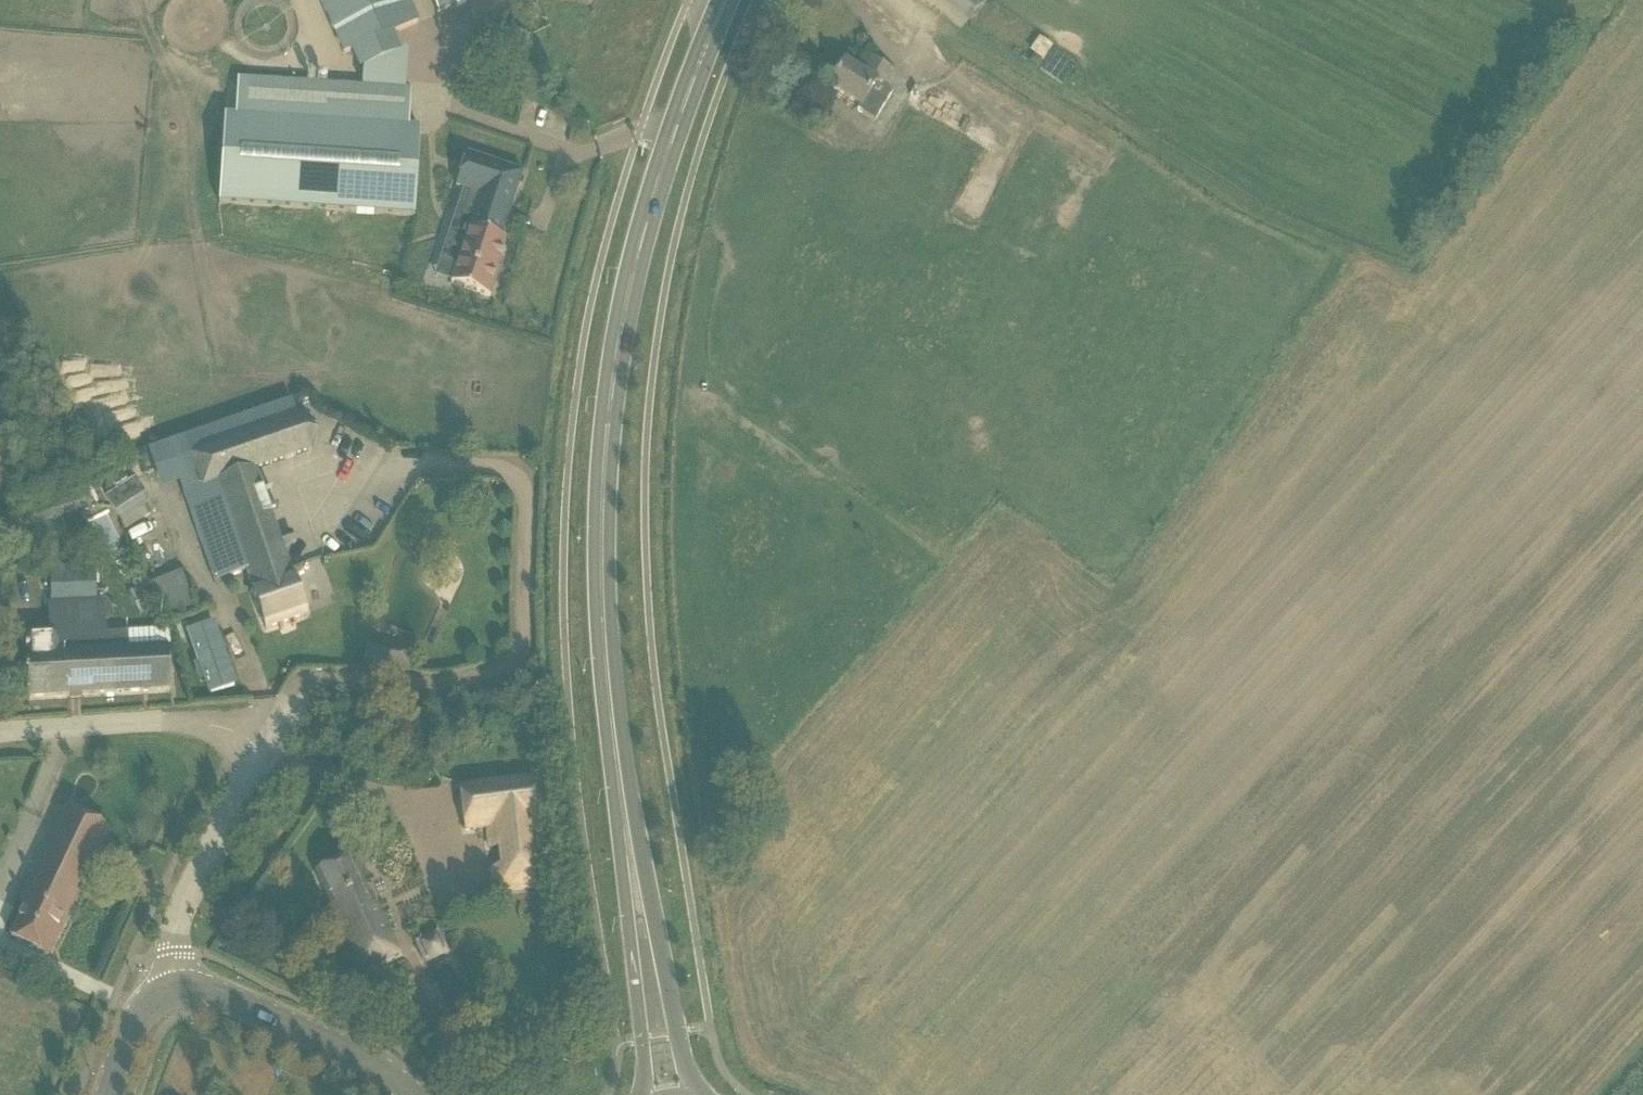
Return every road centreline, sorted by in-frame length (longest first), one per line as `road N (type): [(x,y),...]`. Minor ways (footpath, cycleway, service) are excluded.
road 1 (secondary): [(632,879),(607,672),(612,396),(667,151),(727,0)]
road 2 (unclassified): [(171,989),(177,921),(268,749),(200,724),(0,738)]
road 3 (track): [(1346,246),(1288,241),(923,15)]
road 4 (tertiary): [(171,989),(200,987),(348,1052),(408,1094)]
road 5 (secondary): [(694,1094),(652,917),(632,879)]
road 6 (secondary): [(632,879),(628,923),(644,1094)]
road 7 (tertiary): [(108,1094),(134,1020),(171,989)]

